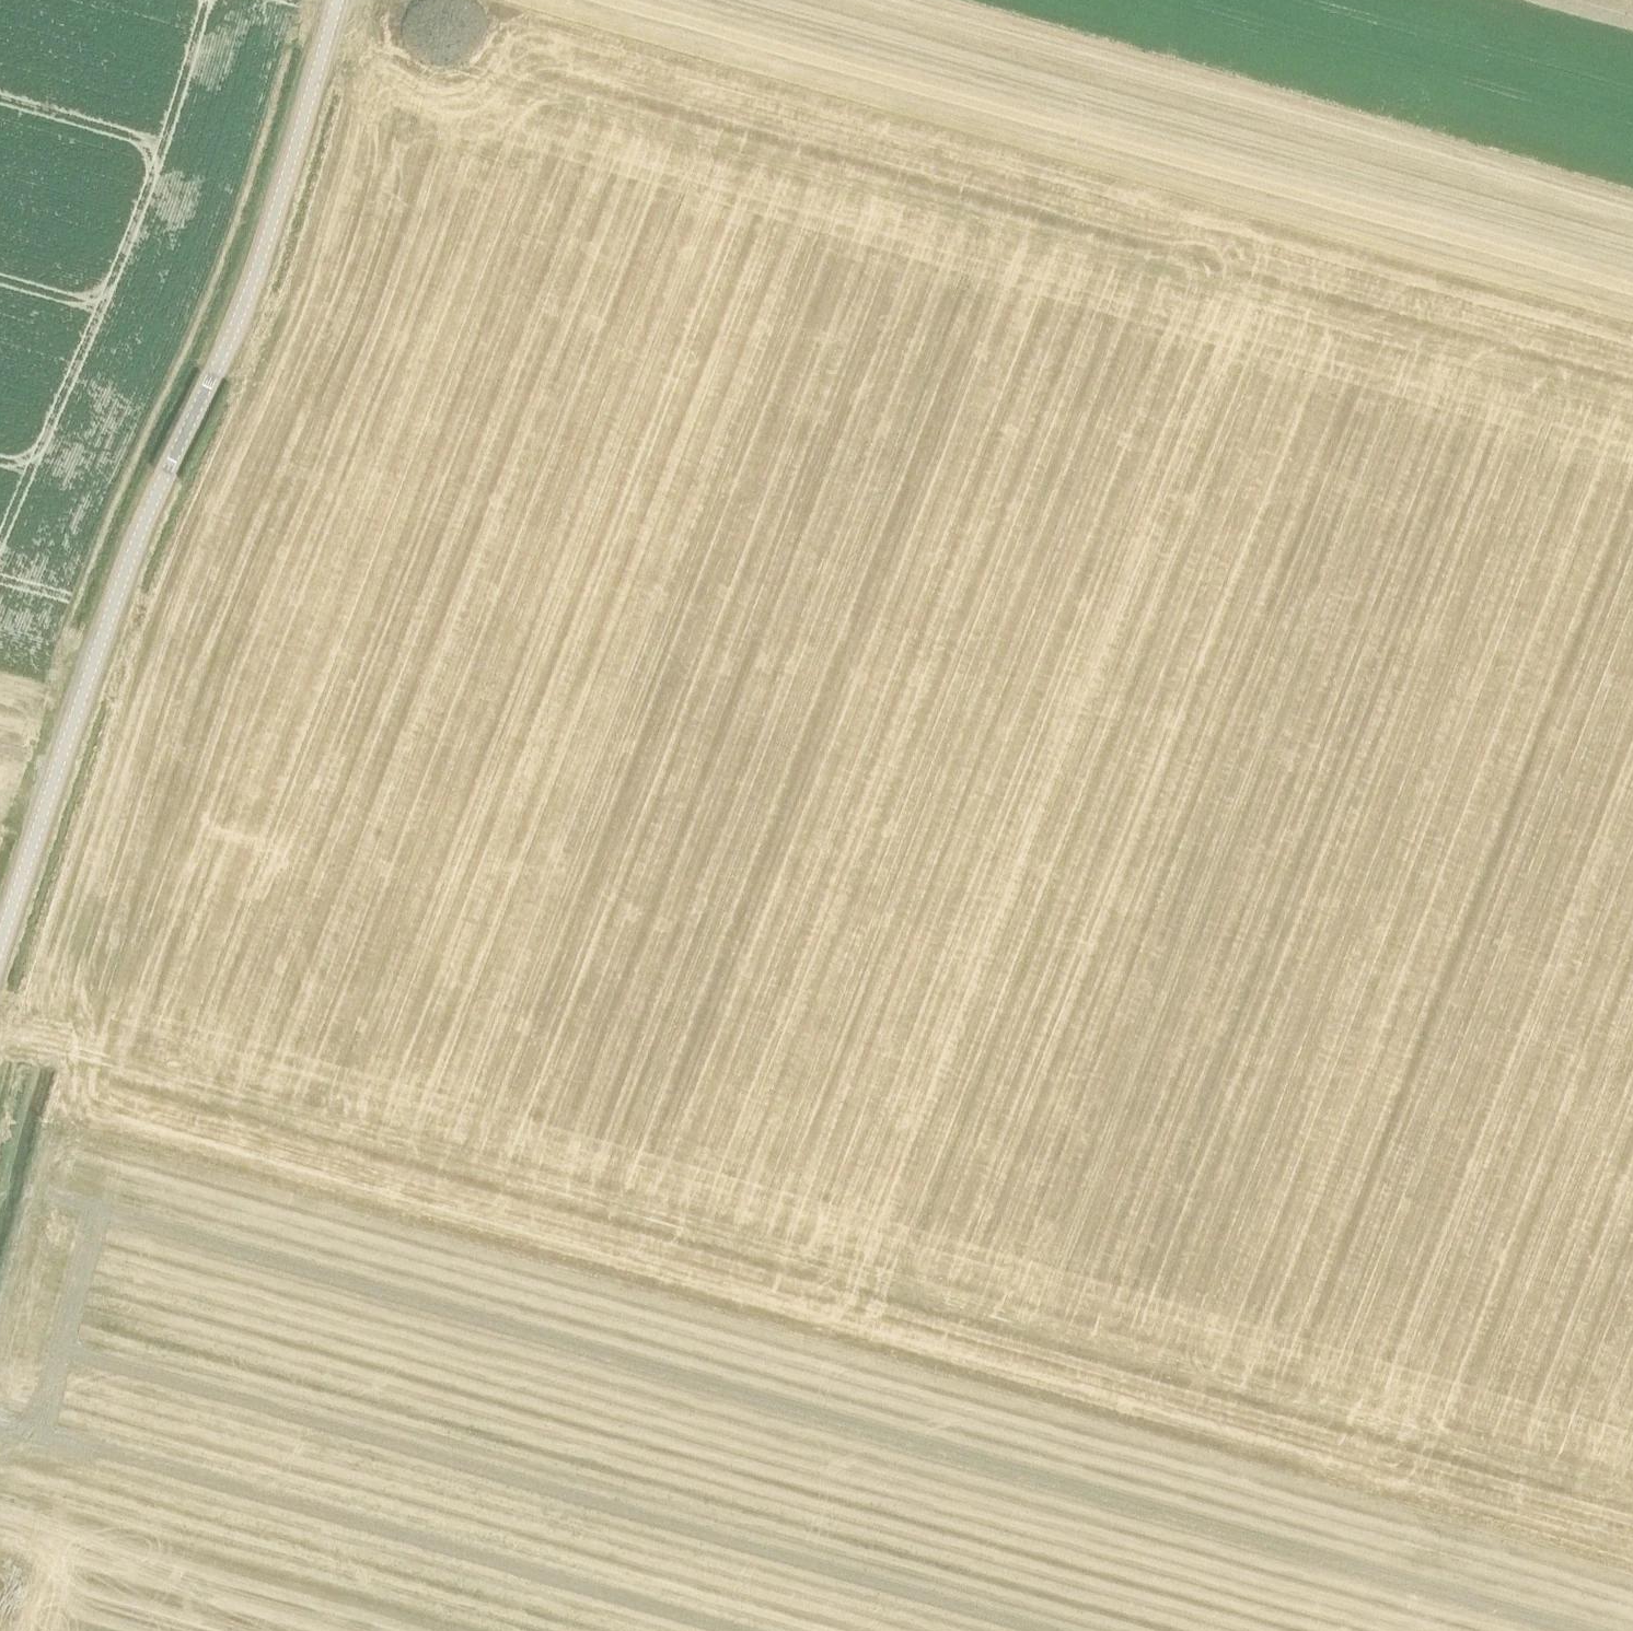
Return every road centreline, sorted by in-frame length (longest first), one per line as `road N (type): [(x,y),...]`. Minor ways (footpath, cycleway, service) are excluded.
road 1 (unclassified): [(0,942),(133,545),(256,270),(336,0)]

